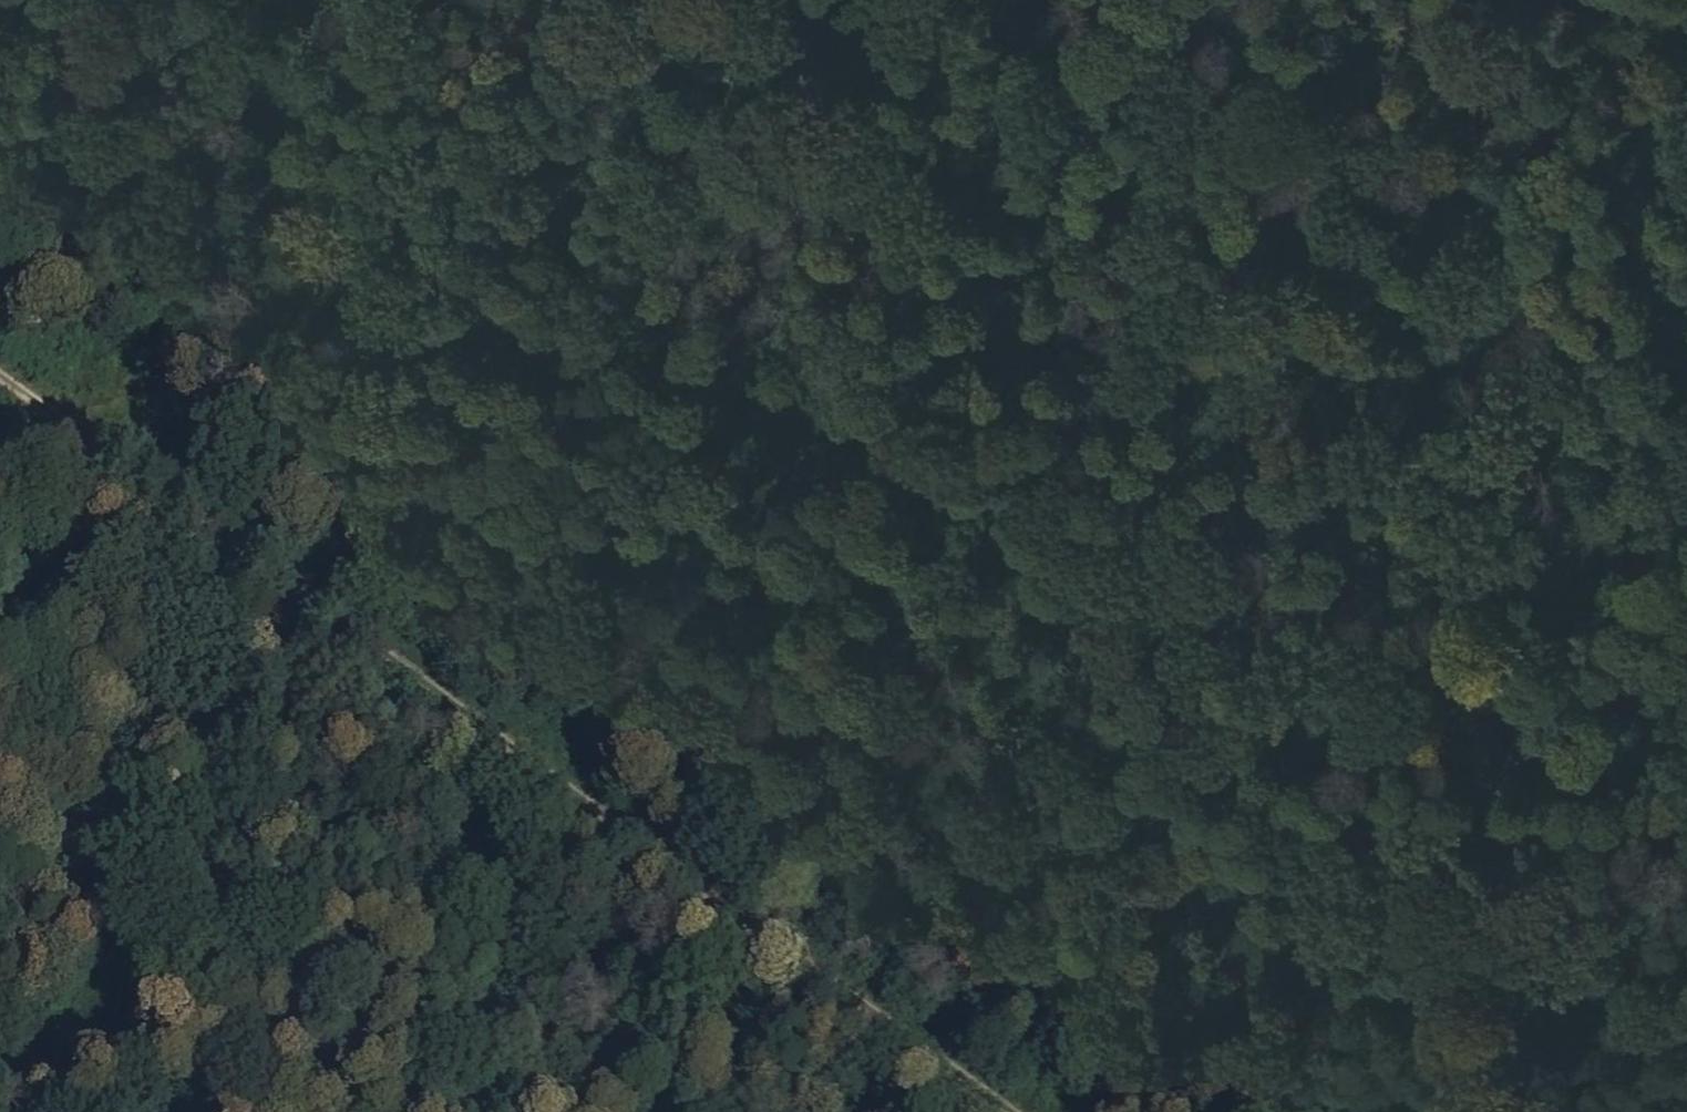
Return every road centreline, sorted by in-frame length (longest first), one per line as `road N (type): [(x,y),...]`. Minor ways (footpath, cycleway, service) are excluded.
road 1 (track): [(0,375),(1020,1111)]

